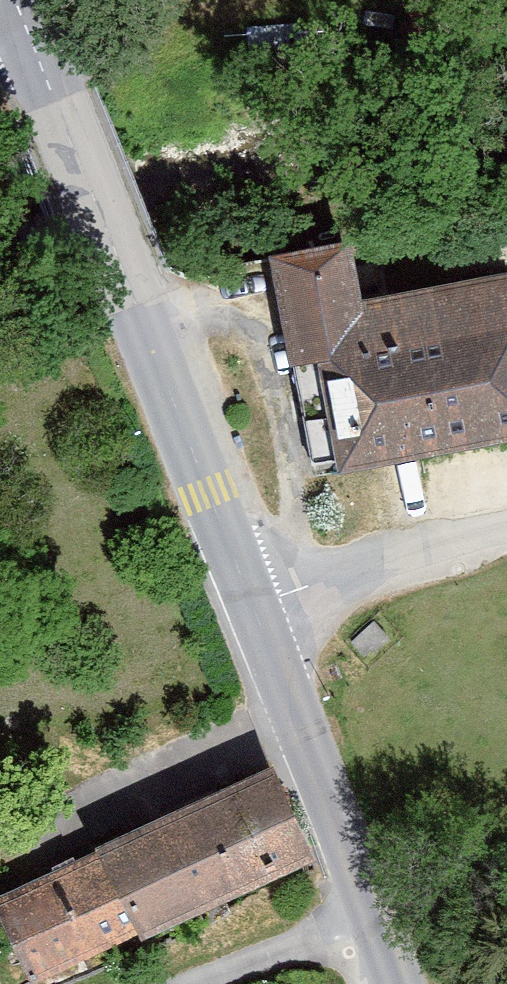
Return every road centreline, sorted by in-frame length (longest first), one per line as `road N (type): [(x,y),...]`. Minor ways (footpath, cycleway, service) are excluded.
road 1 (tertiary): [(401,983),(249,603)]
road 2 (tertiary): [(249,603),(137,306)]
road 3 (tertiary): [(28,32),(137,306)]
road 4 (residential): [(506,536),(249,603)]

